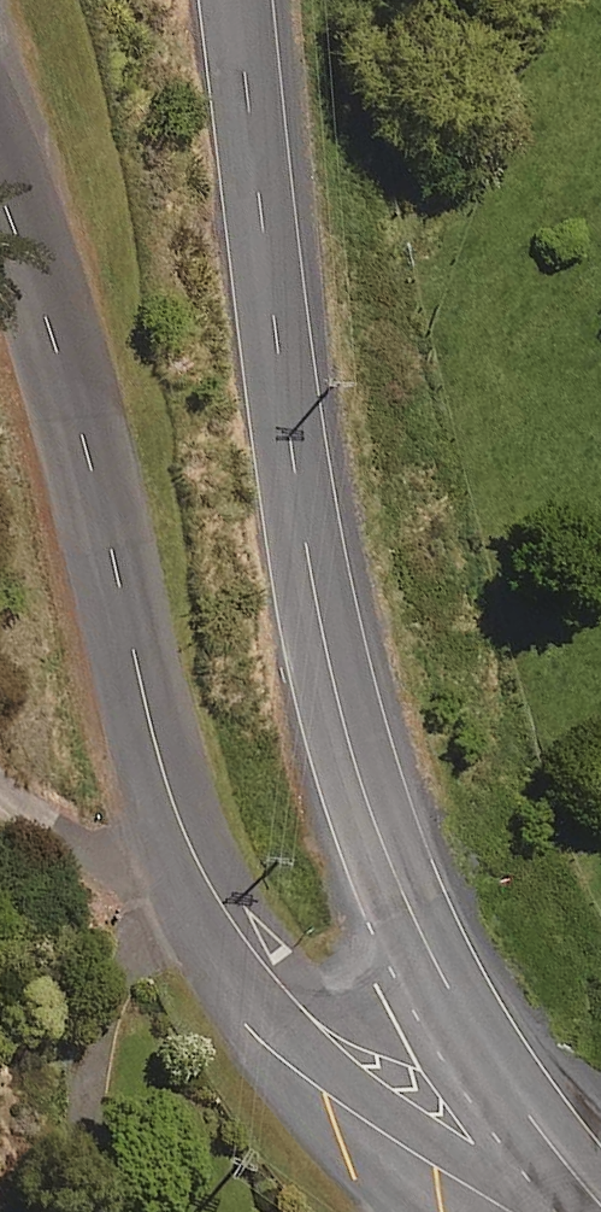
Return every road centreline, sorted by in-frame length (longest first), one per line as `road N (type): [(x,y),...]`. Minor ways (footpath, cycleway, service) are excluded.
road 1 (secondary): [(242,0),(274,309),(359,772),(418,939),(509,1094)]
road 2 (tertiary): [(509,1094),(436,1088),(357,1057),(272,977),(227,911),(151,717),(0,200)]
road 3 (secondary): [(509,1094),(598,1211)]

